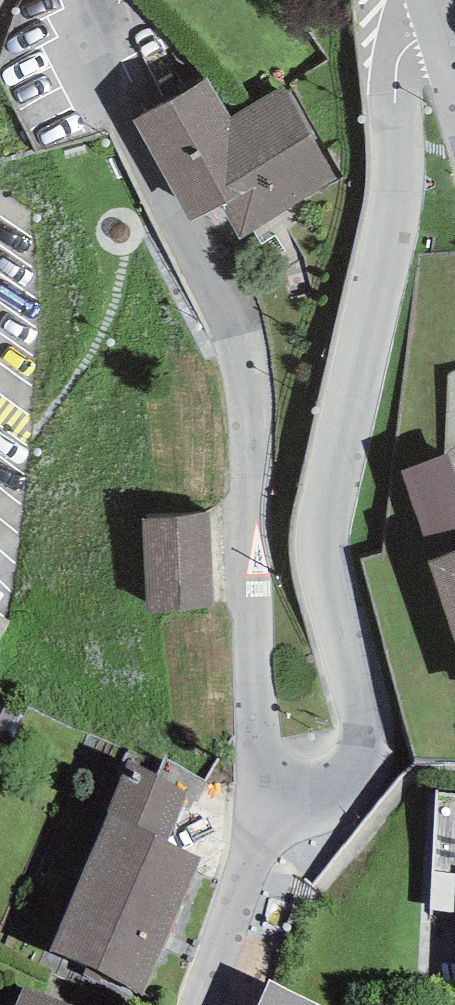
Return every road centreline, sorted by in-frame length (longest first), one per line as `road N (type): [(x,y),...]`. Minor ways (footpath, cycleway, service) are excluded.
road 1 (unclassified): [(259,806),(314,805),(342,790),(363,757),(363,720),(325,524),(392,225),(400,63),(409,46),(443,29)]
road 2 (unclassified): [(83,0),(104,92),(217,301),(242,389),(264,755),(259,806)]
road 3 (residential): [(196,1004),(259,806)]

